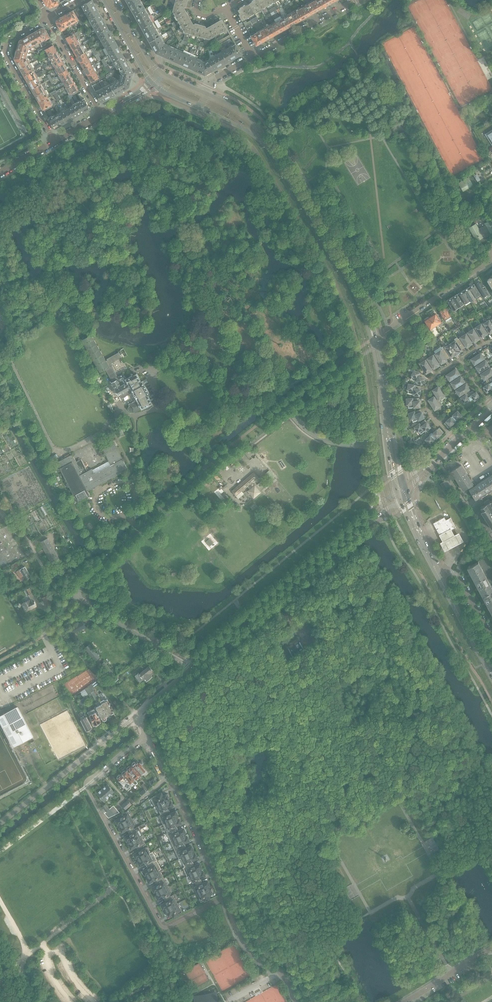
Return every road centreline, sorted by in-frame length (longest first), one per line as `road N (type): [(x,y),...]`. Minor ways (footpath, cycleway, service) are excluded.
road 1 (residential): [(147,735),(86,787),(165,928),(226,898),(169,776)]
road 2 (residential): [(191,670),(74,598),(212,460)]
road 3 (residential): [(191,670),(376,516)]
road 4 (secondary): [(365,314),(273,151)]
road 5 (secondary): [(365,314),(397,490)]
road 6 (residential): [(0,823),(136,715)]
road 7 (residential): [(47,18),(9,39),(5,53),(54,141)]
road 8 (secondary): [(403,483),(376,337)]
road 9 (residential): [(376,337),(491,260)]

